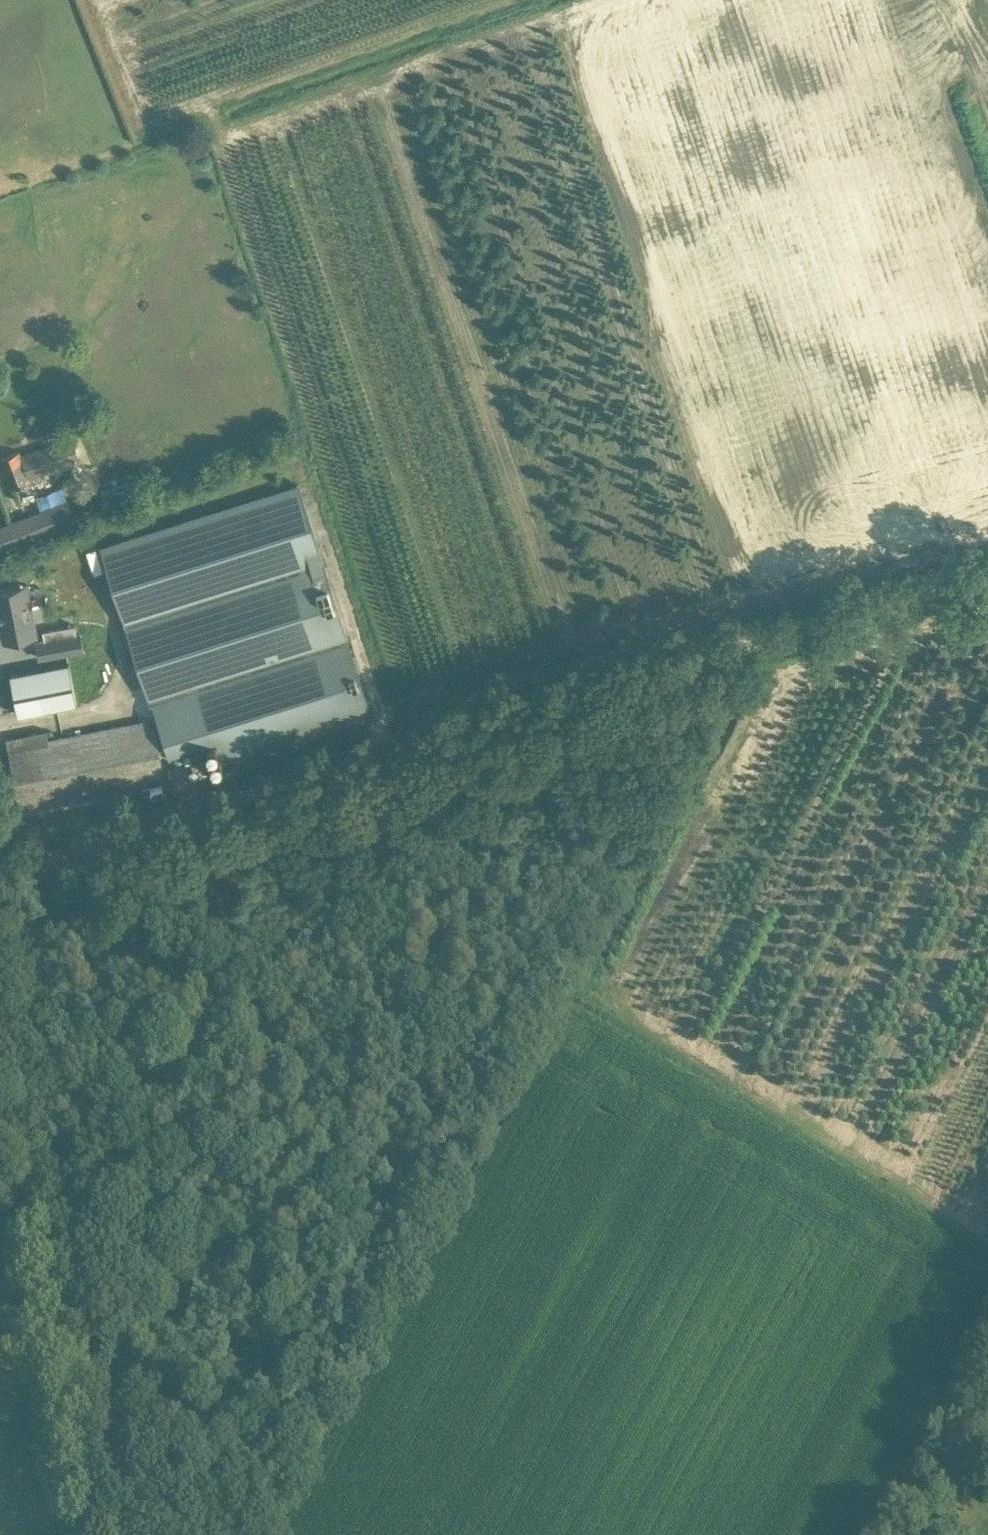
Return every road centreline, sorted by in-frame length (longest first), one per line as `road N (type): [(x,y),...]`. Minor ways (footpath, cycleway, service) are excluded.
road 1 (track): [(987,572),(0,877)]
road 2 (unclassified): [(98,1534),(0,1026)]

